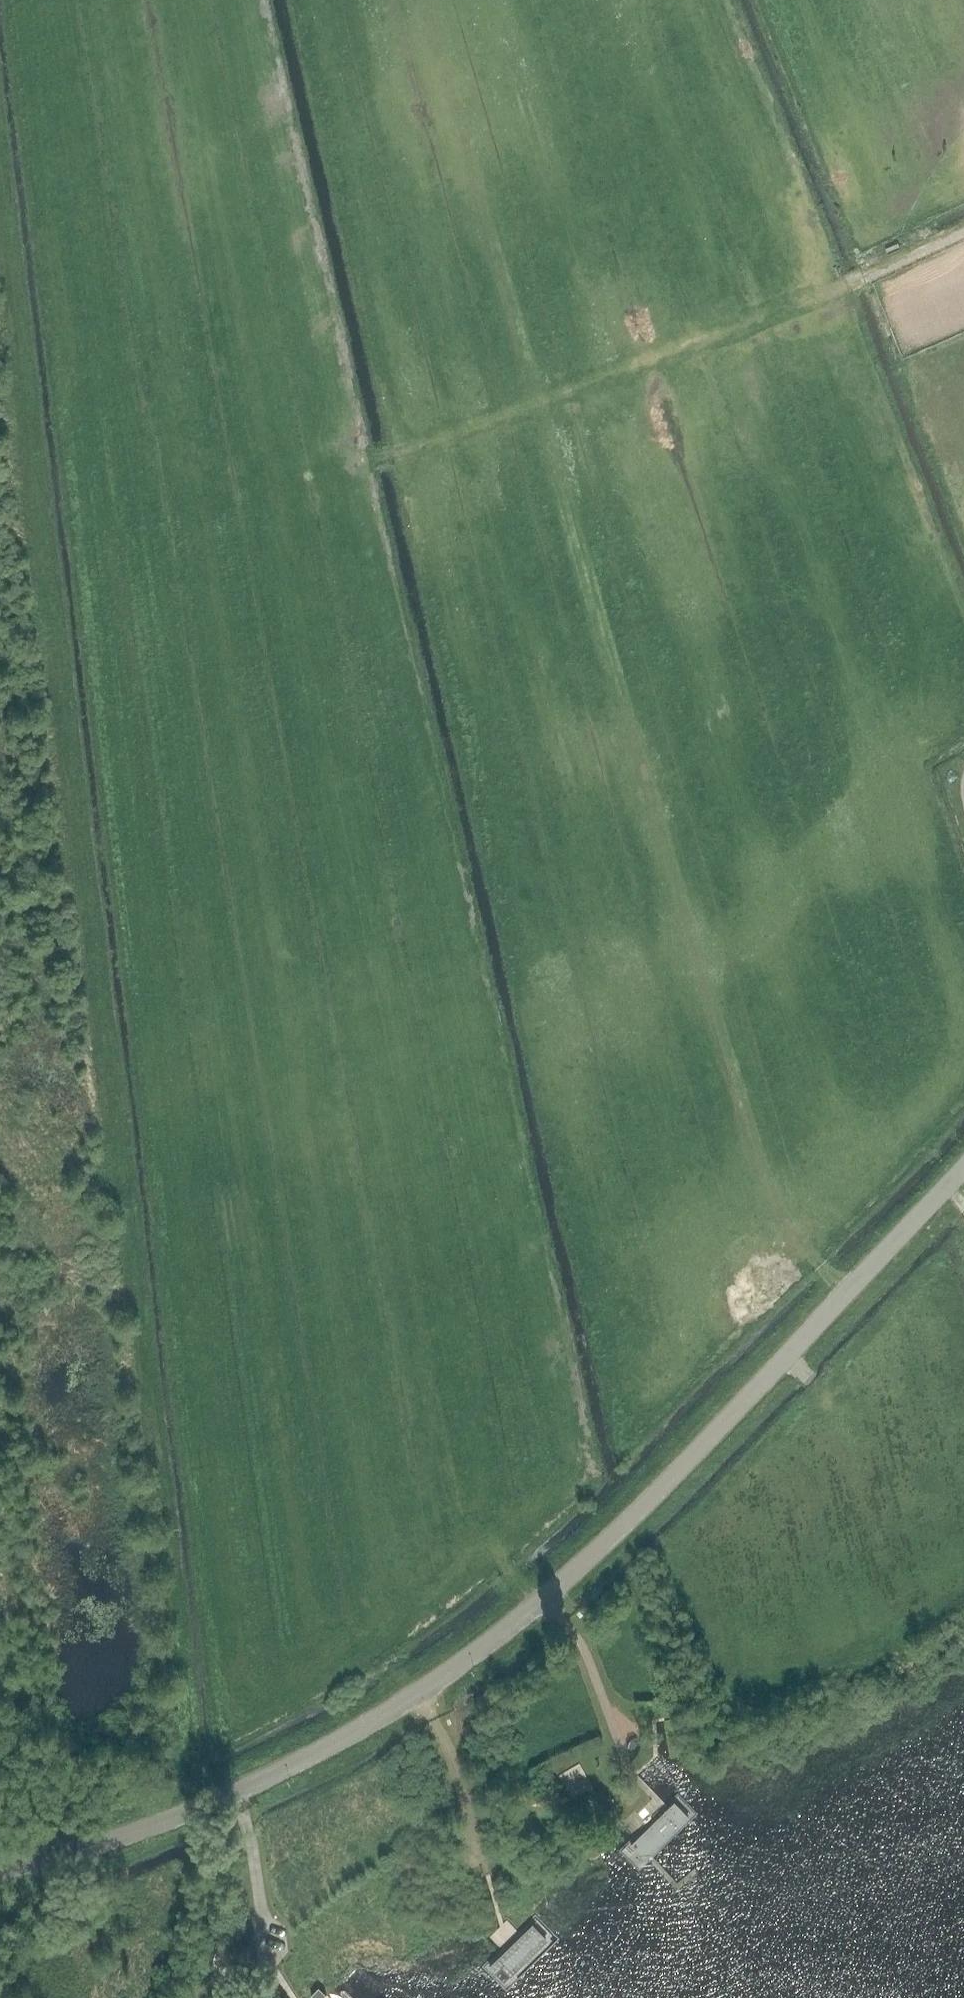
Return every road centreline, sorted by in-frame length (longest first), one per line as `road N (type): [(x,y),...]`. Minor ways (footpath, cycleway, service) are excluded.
road 1 (unclassified): [(0,1869),(152,1827),(267,1779),(385,1715),(476,1653),(695,1461),(963,1175)]

